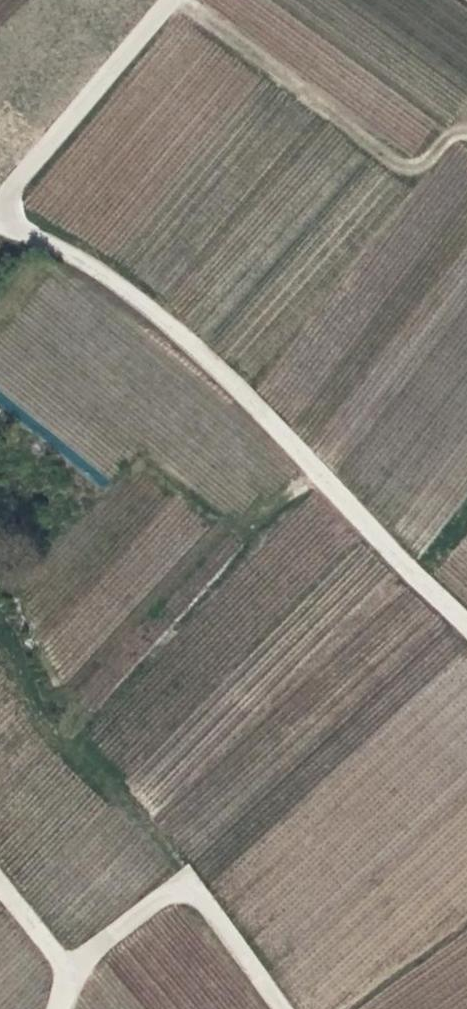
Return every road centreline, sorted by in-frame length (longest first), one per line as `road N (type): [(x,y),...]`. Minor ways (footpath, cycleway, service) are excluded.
road 1 (track): [(466,626),(194,350),(103,271),(0,229)]
road 2 (track): [(65,961),(182,884),(223,920),(283,1008)]
road 3 (track): [(163,0),(0,199)]
road 4 (track): [(0,877),(65,961),(63,1008)]

